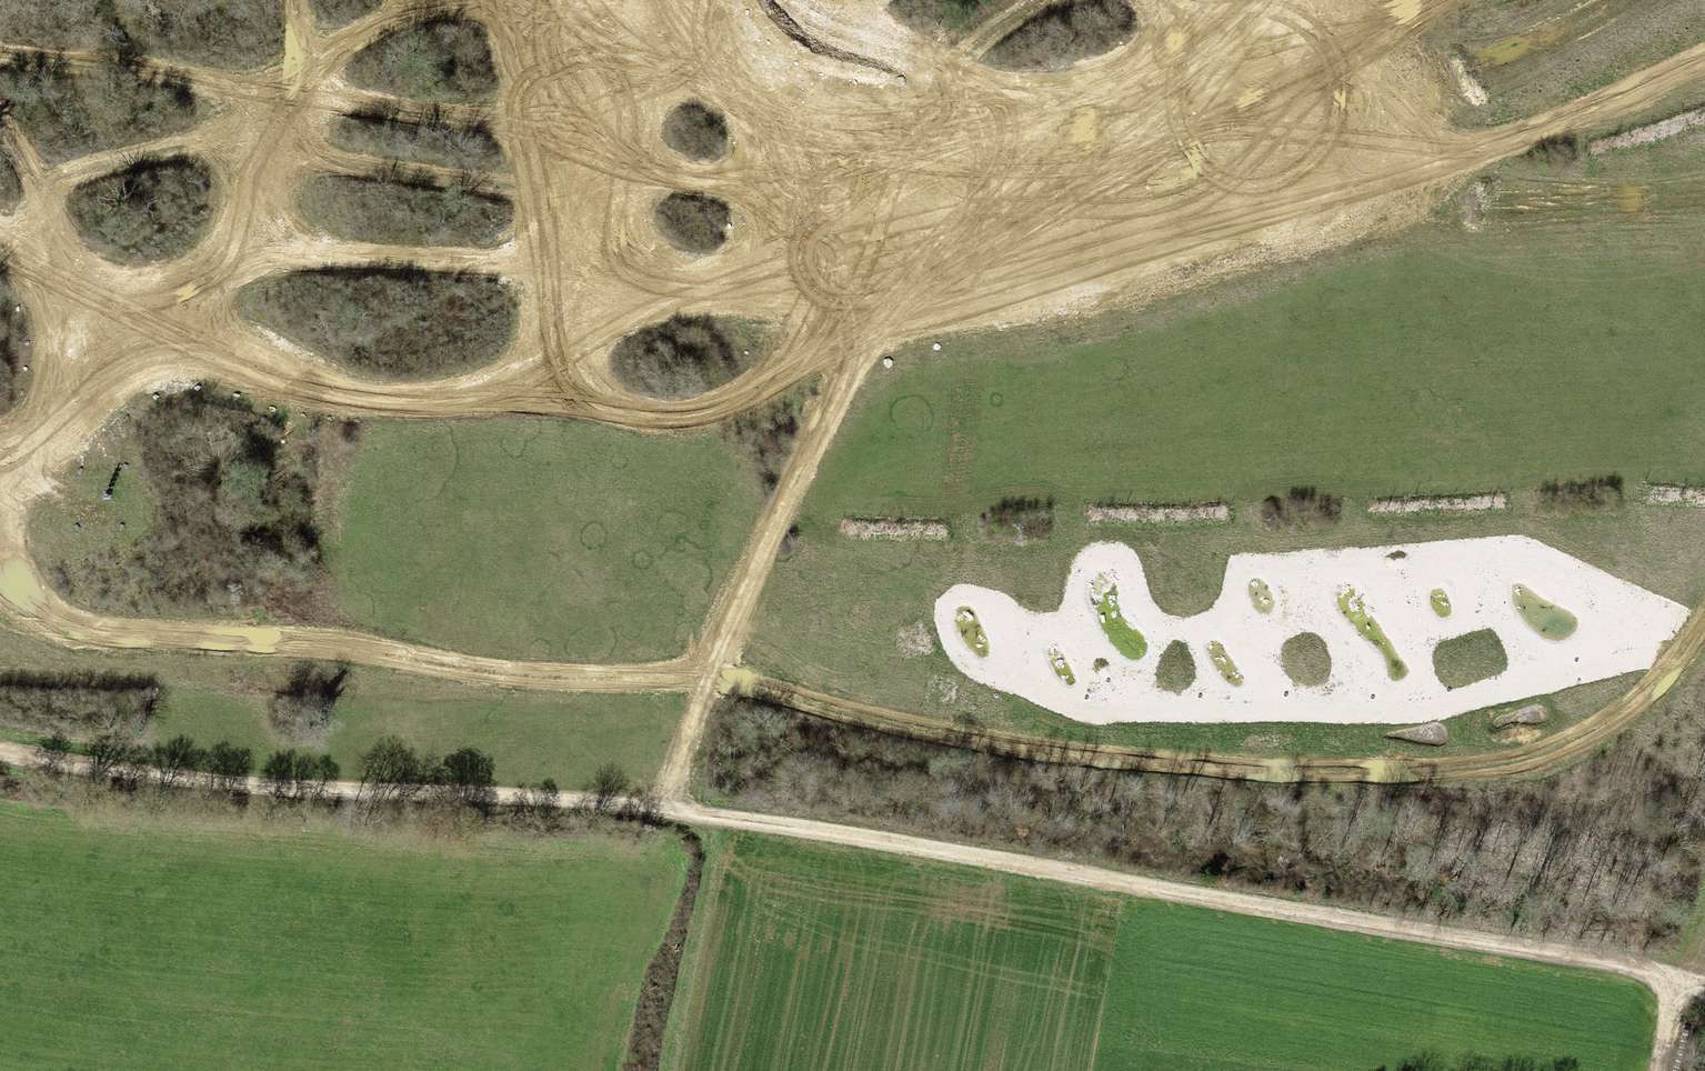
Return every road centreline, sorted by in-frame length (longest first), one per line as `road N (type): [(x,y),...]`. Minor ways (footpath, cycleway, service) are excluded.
road 1 (track): [(0,539),(33,589),(69,623),(100,635),(297,641),(554,677),(717,678),(969,733),(1300,765),(1498,756),(1565,740),(1614,716),(1704,614)]
road 2 (track): [(1704,988),(661,809),(252,787),(0,755)]
road 3 (track): [(1704,53),(1511,141),(1215,226),(874,311)]
road 4 (track): [(153,326),(235,366),(335,395),(544,398),(636,413),(704,410),(791,368),(874,311)]
road 5 (track): [(225,266),(290,255),(566,263),(688,289),(874,311)]
road 6 (track): [(661,809),(874,311)]
road 7 (track): [(0,48),(160,69),(252,93),(296,85),(393,19),(464,0)]
road 8 (track): [(560,0),(658,64),(928,182)]
road 9 (track): [(1259,0),(1166,126),(1076,160),(928,182)]
road 10 (track): [(538,0),(566,263),(544,398)]
road 11 (track): [(554,132),(653,169),(749,186),(928,182)]
road 12 (track): [(257,207),(225,266),(97,380),(0,452)]
road 13 (track): [(794,0),(857,45),(975,90),(1076,160)]
road 14 (track): [(720,0),(749,186),(754,297)]
road 15 (track): [(1435,0),(1166,126)]
road 16 (track): [(561,189),(275,155)]
road 17 (track): [(554,132),(374,108),(296,85)]
road 18 (track): [(43,187),(142,152),(187,146),(275,155)]
road 19 (track): [(0,113),(43,187),(66,286)]
road 20 (track): [(153,326),(0,247)]
road 21 (track): [(275,155),(296,85),(295,0)]
road 22 (track): [(928,182),(874,311)]

